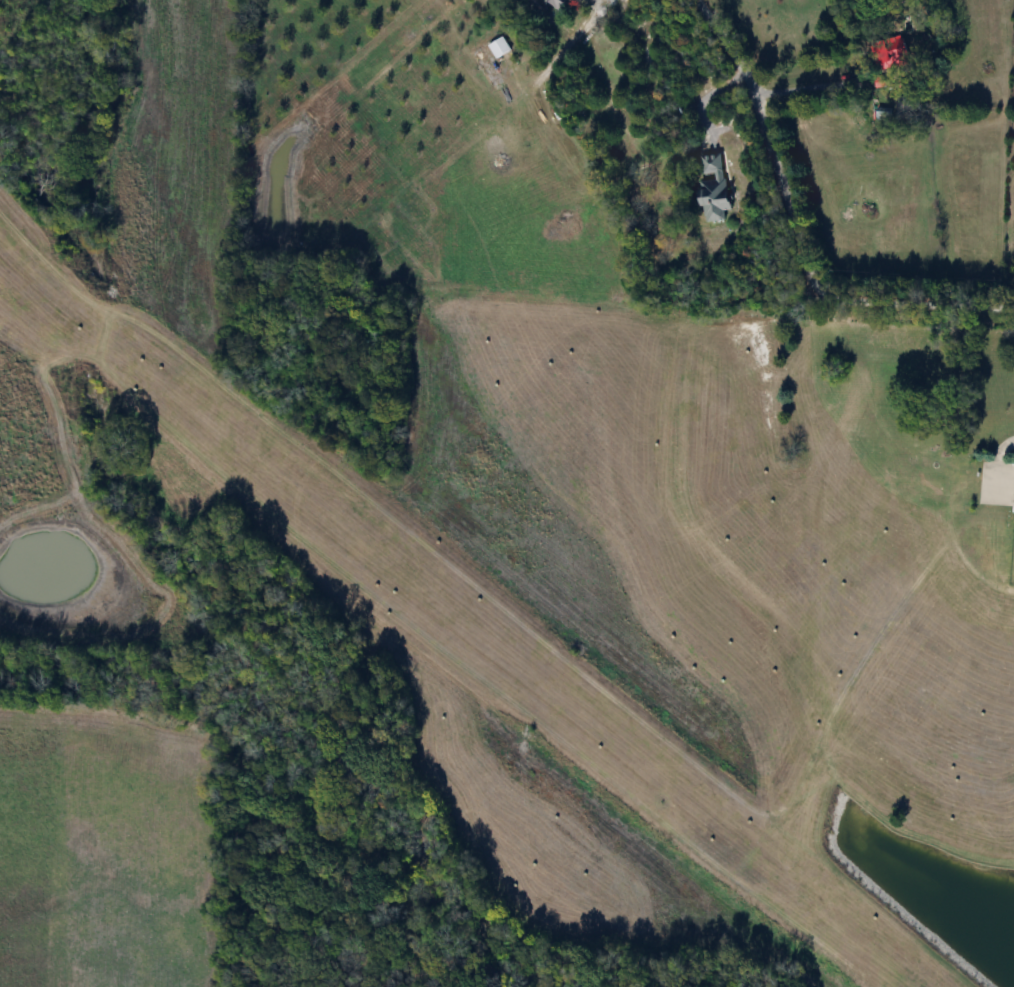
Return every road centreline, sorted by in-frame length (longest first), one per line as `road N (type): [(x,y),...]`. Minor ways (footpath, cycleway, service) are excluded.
road 1 (residential): [(1013,307),(851,294),(816,276),(803,262),(752,86),(698,0)]

